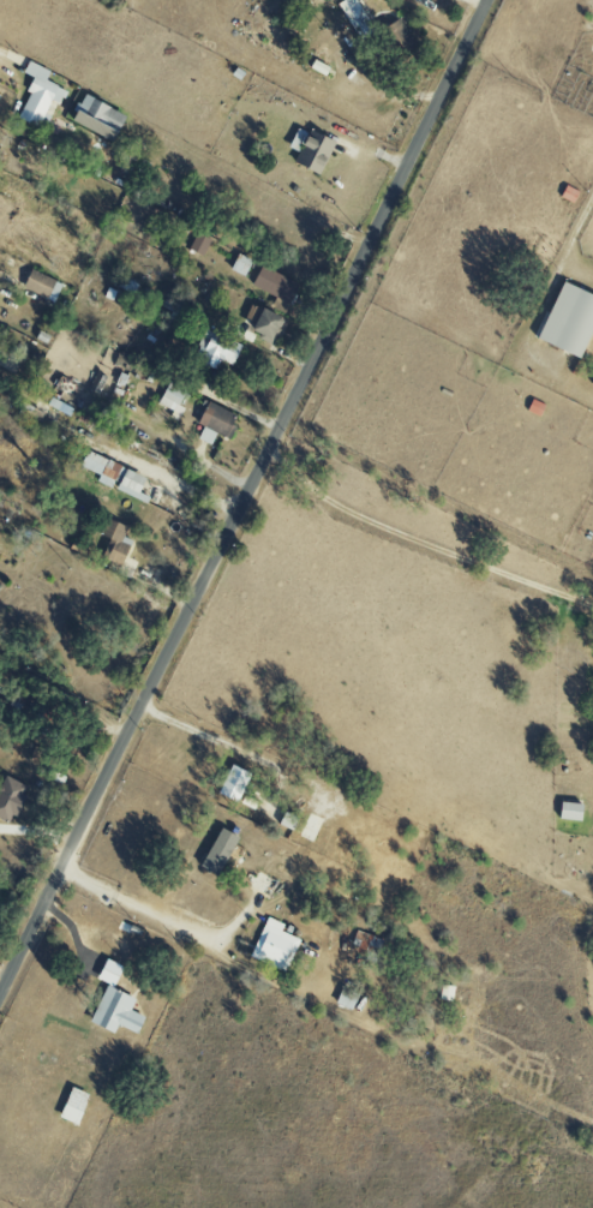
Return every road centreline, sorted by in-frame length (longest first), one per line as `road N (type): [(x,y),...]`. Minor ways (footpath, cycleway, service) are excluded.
road 1 (residential): [(0,985),(485,0)]

